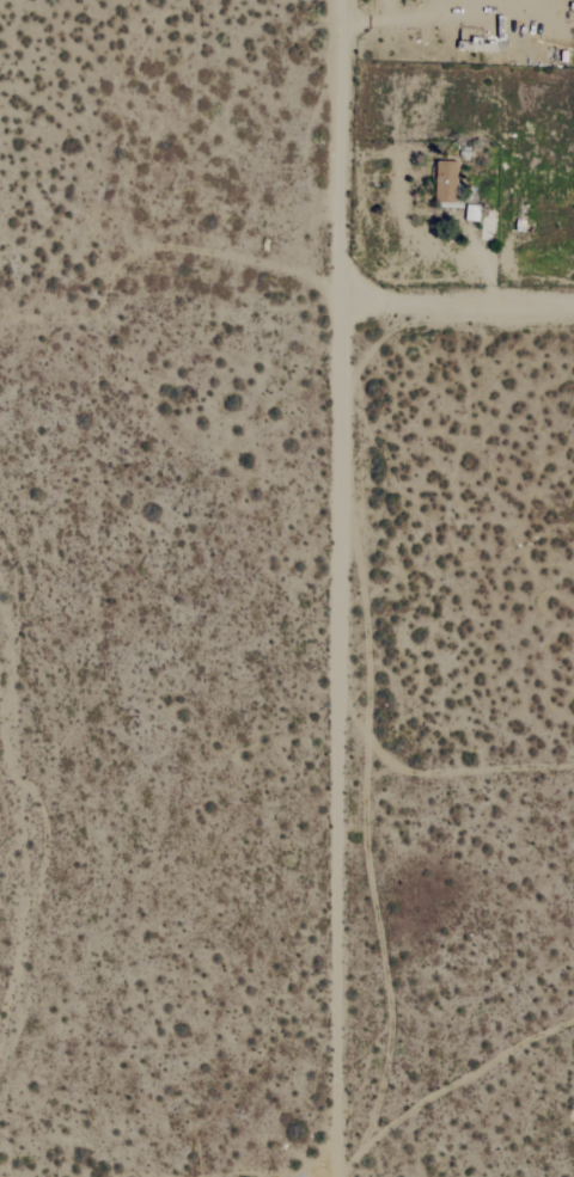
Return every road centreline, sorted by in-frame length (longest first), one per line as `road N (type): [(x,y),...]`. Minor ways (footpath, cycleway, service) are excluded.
road 1 (residential): [(337,1176),(352,0)]
road 2 (residential): [(352,315),(573,315)]

